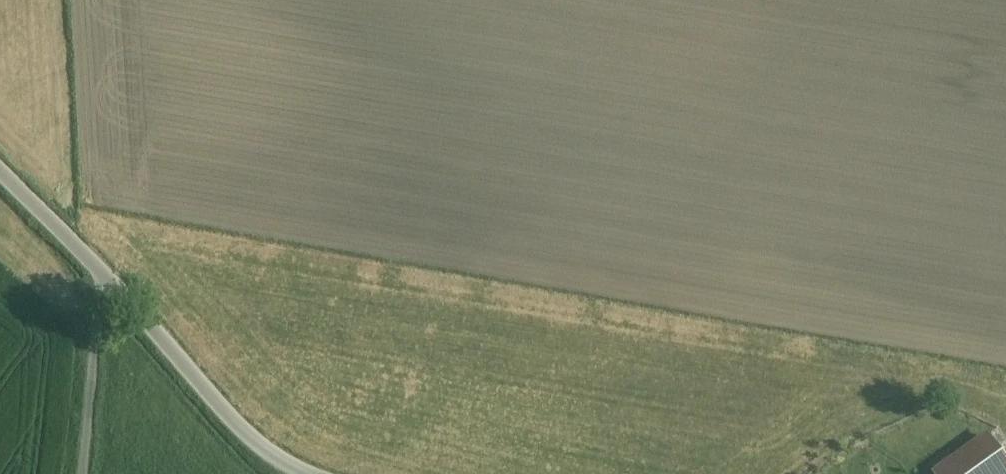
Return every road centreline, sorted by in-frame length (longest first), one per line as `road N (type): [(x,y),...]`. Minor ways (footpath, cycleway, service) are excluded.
road 1 (unclassified): [(313,473),(232,418),(141,311),(0,170)]

